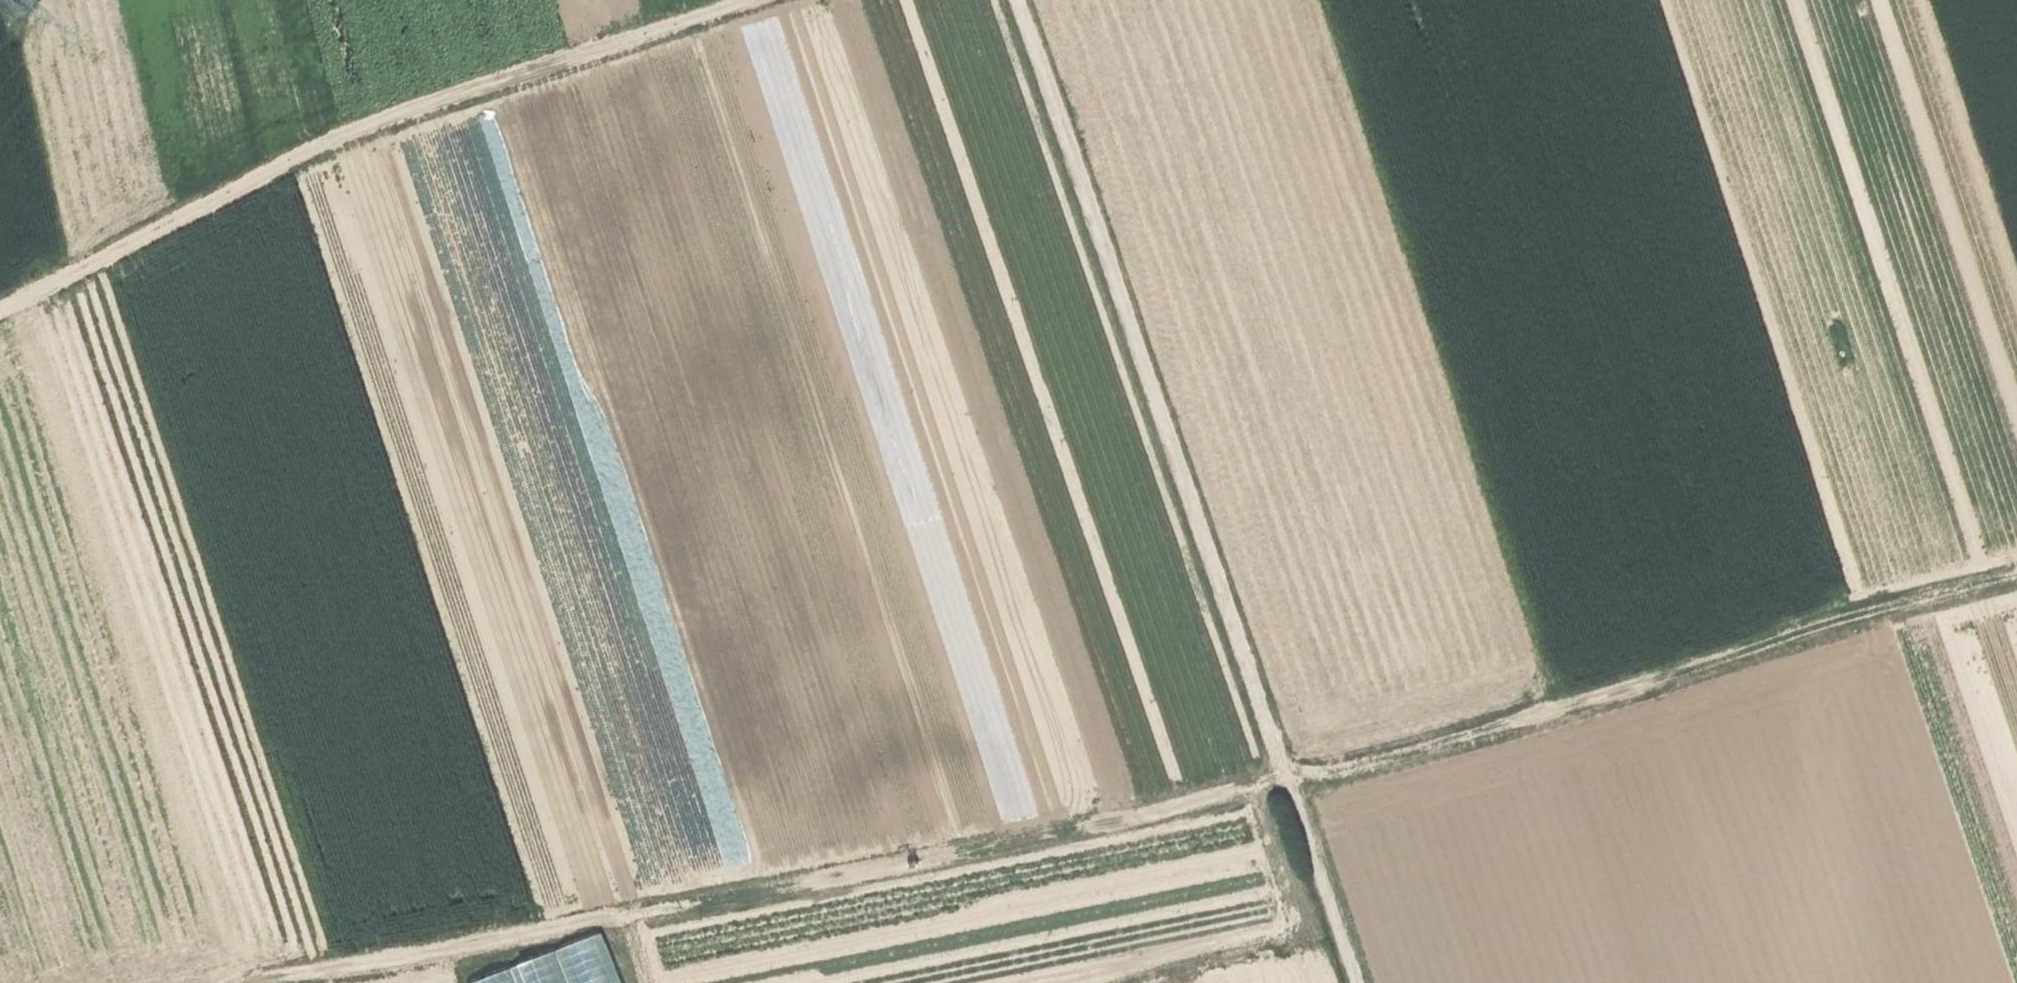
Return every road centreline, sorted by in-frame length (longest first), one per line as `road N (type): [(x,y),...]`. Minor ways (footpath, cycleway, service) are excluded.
road 1 (track): [(282,982),(1286,779),(2016,574)]
road 2 (track): [(1020,0),(1360,982)]
road 3 (track): [(0,312),(335,138),(483,81),(750,0)]

